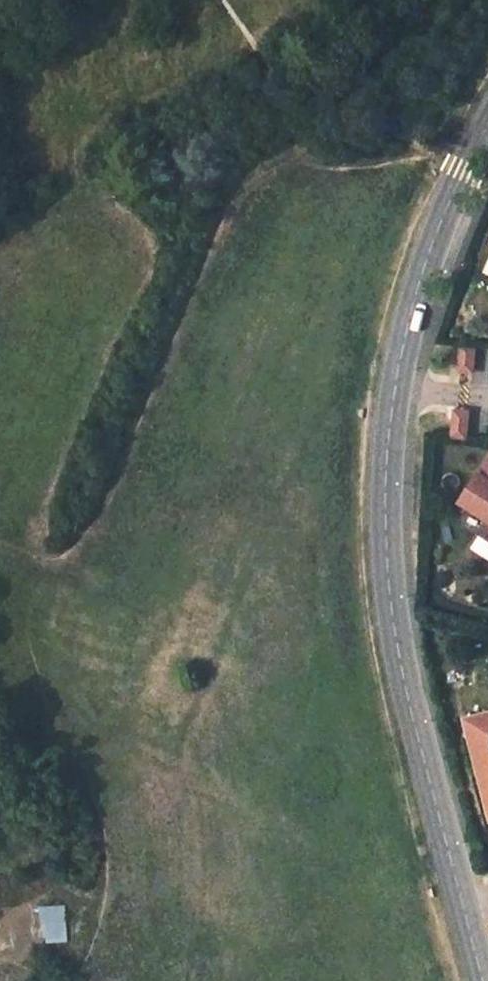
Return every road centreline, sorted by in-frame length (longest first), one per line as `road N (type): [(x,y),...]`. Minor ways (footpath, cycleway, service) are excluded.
road 1 (unclassified): [(396,397),(387,497),(407,697),(483,980)]
road 2 (unclassified): [(487,125),(432,247),(407,327),(396,397)]

